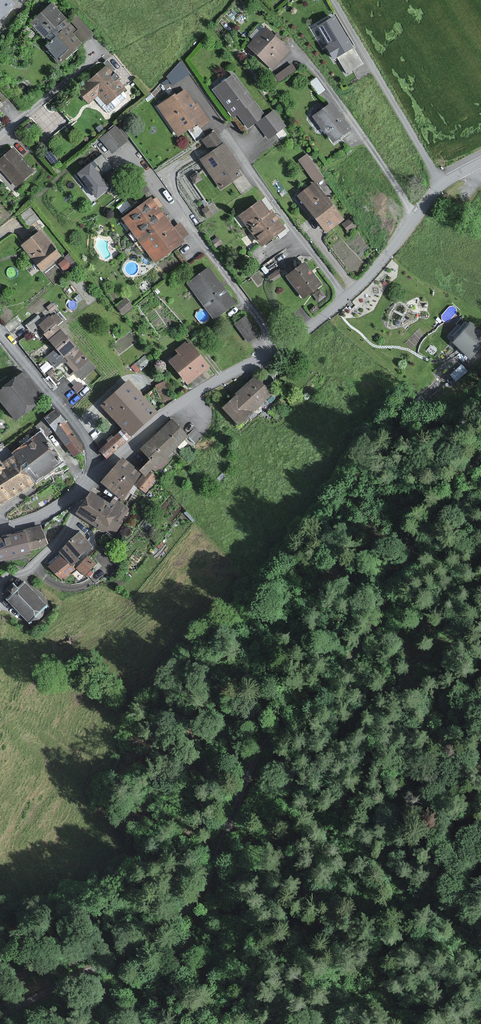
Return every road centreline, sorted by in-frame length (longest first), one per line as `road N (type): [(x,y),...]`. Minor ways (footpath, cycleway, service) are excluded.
road 1 (unclassified): [(0,1016),(166,925),(200,892),(259,754),(357,652),(440,504),(480,457)]
road 2 (residential): [(96,477),(164,417),(279,349),(346,298),(415,214)]
road 3 (residential): [(442,183),(334,0)]
road 4 (residential): [(96,477),(92,452),(0,335)]
road 5 (residential): [(83,493),(67,529),(0,594)]

